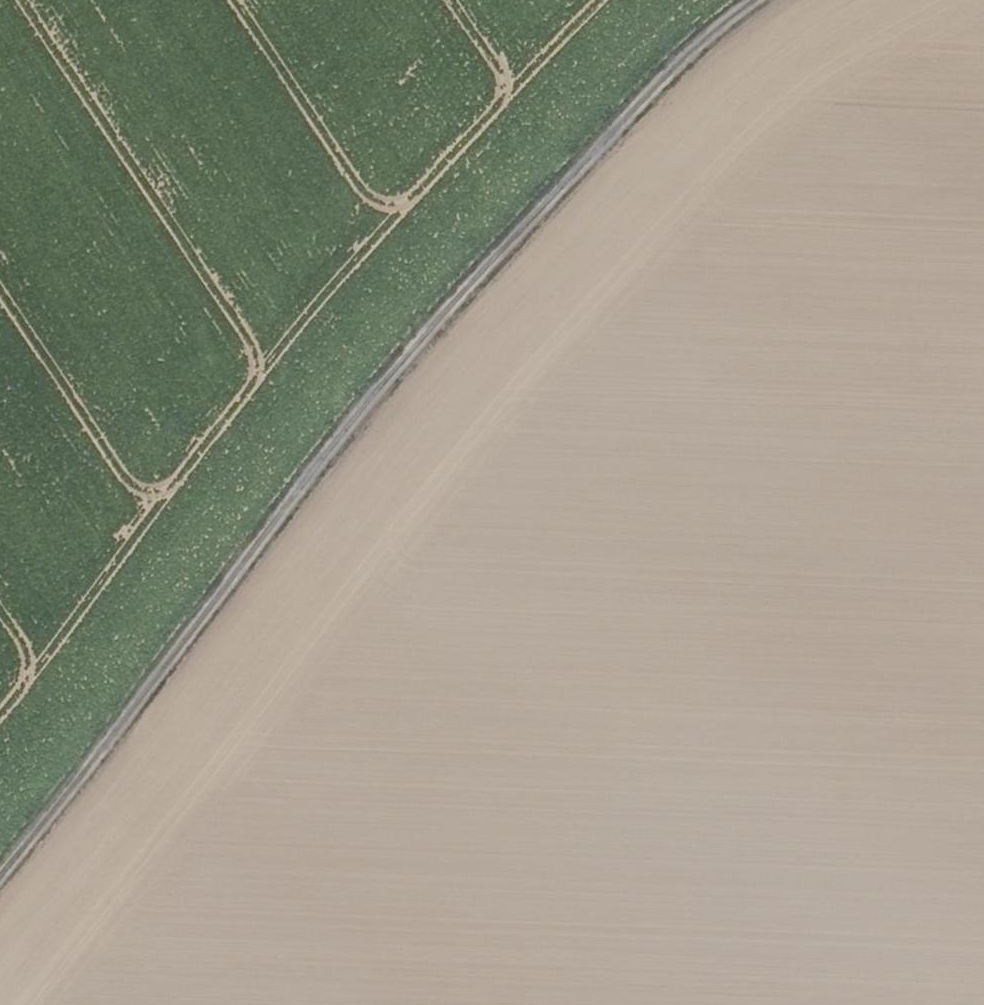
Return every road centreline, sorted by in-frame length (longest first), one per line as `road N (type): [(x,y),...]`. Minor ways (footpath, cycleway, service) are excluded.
road 1 (track): [(0,880),(371,395),(619,125),(761,0)]

